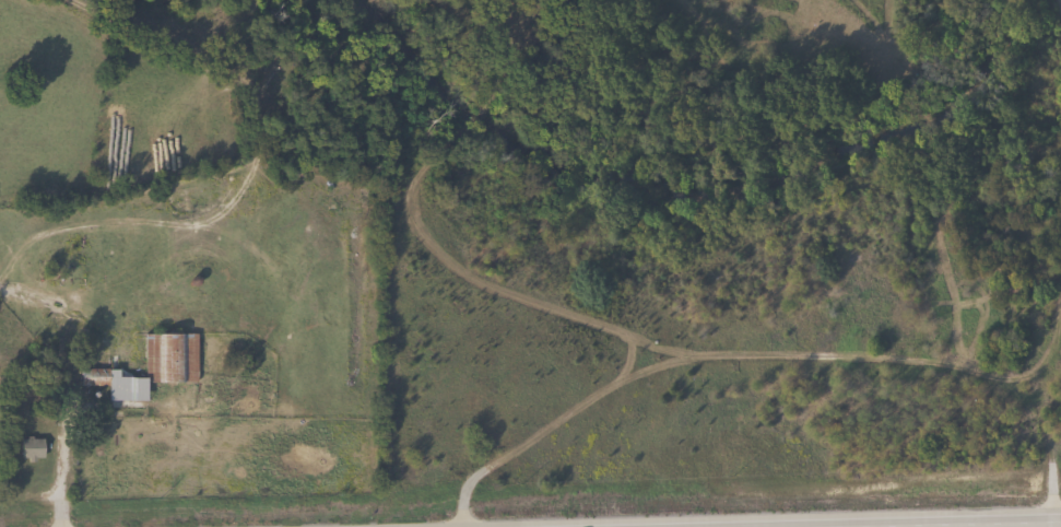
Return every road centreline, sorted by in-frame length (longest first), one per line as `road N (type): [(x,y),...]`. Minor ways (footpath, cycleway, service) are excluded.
road 1 (track): [(459,526),(461,492),(476,473),(624,376),(679,358),(839,354),(1028,386),(1045,443),(1051,520)]
road 2 (trunk): [(1060,520),(812,526)]

